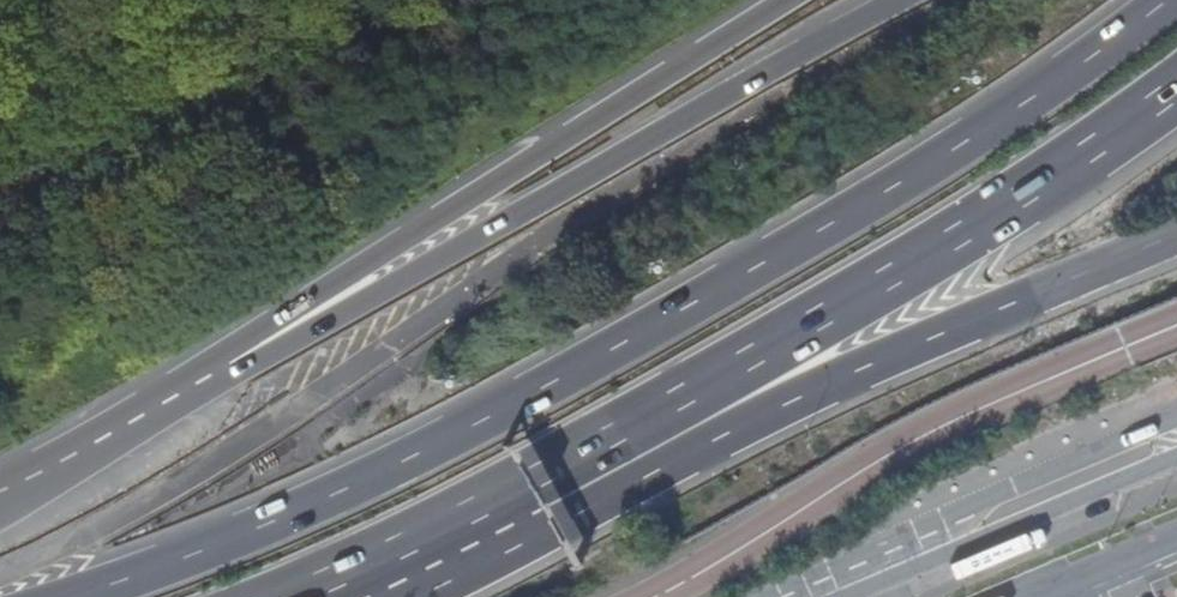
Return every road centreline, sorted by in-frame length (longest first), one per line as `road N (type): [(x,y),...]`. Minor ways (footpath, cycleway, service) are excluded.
road 1 (motorway): [(1169,0),(962,144),(575,369),(328,500),(70,596)]
road 2 (motorway): [(500,521),(553,465),(897,276),(1176,89)]
road 3 (motorway): [(500,521),(528,527),(569,517),(854,371),(1176,235)]
road 4 (trunk): [(784,0),(223,354),(191,387)]
road 5 (trunk): [(637,145),(234,375),(191,387)]
road 6 (secondary): [(808,596),(1176,442)]
road 7 (trunk): [(895,0),(637,145)]
road 8 (trunk): [(191,387),(0,491)]
road 9 (motorway): [(344,596),(500,521)]

